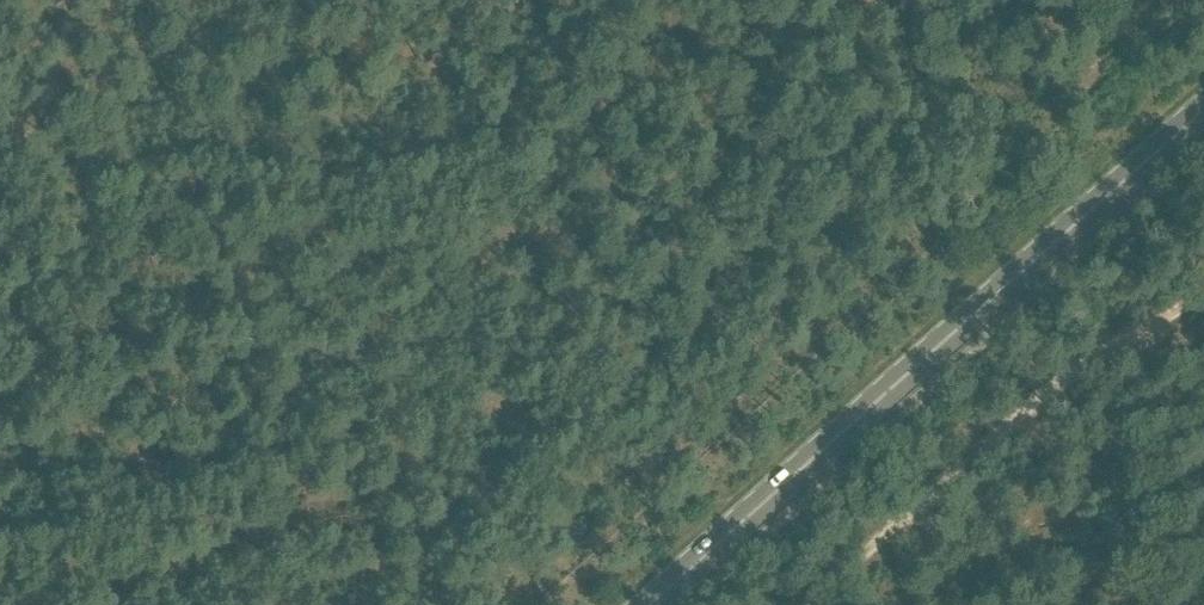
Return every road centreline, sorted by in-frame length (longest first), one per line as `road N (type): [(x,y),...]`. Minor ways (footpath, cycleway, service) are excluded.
road 1 (primary): [(650,604),(1203,108)]
road 2 (track): [(1203,252),(805,604)]
road 3 (track): [(0,171),(49,86),(70,0)]

